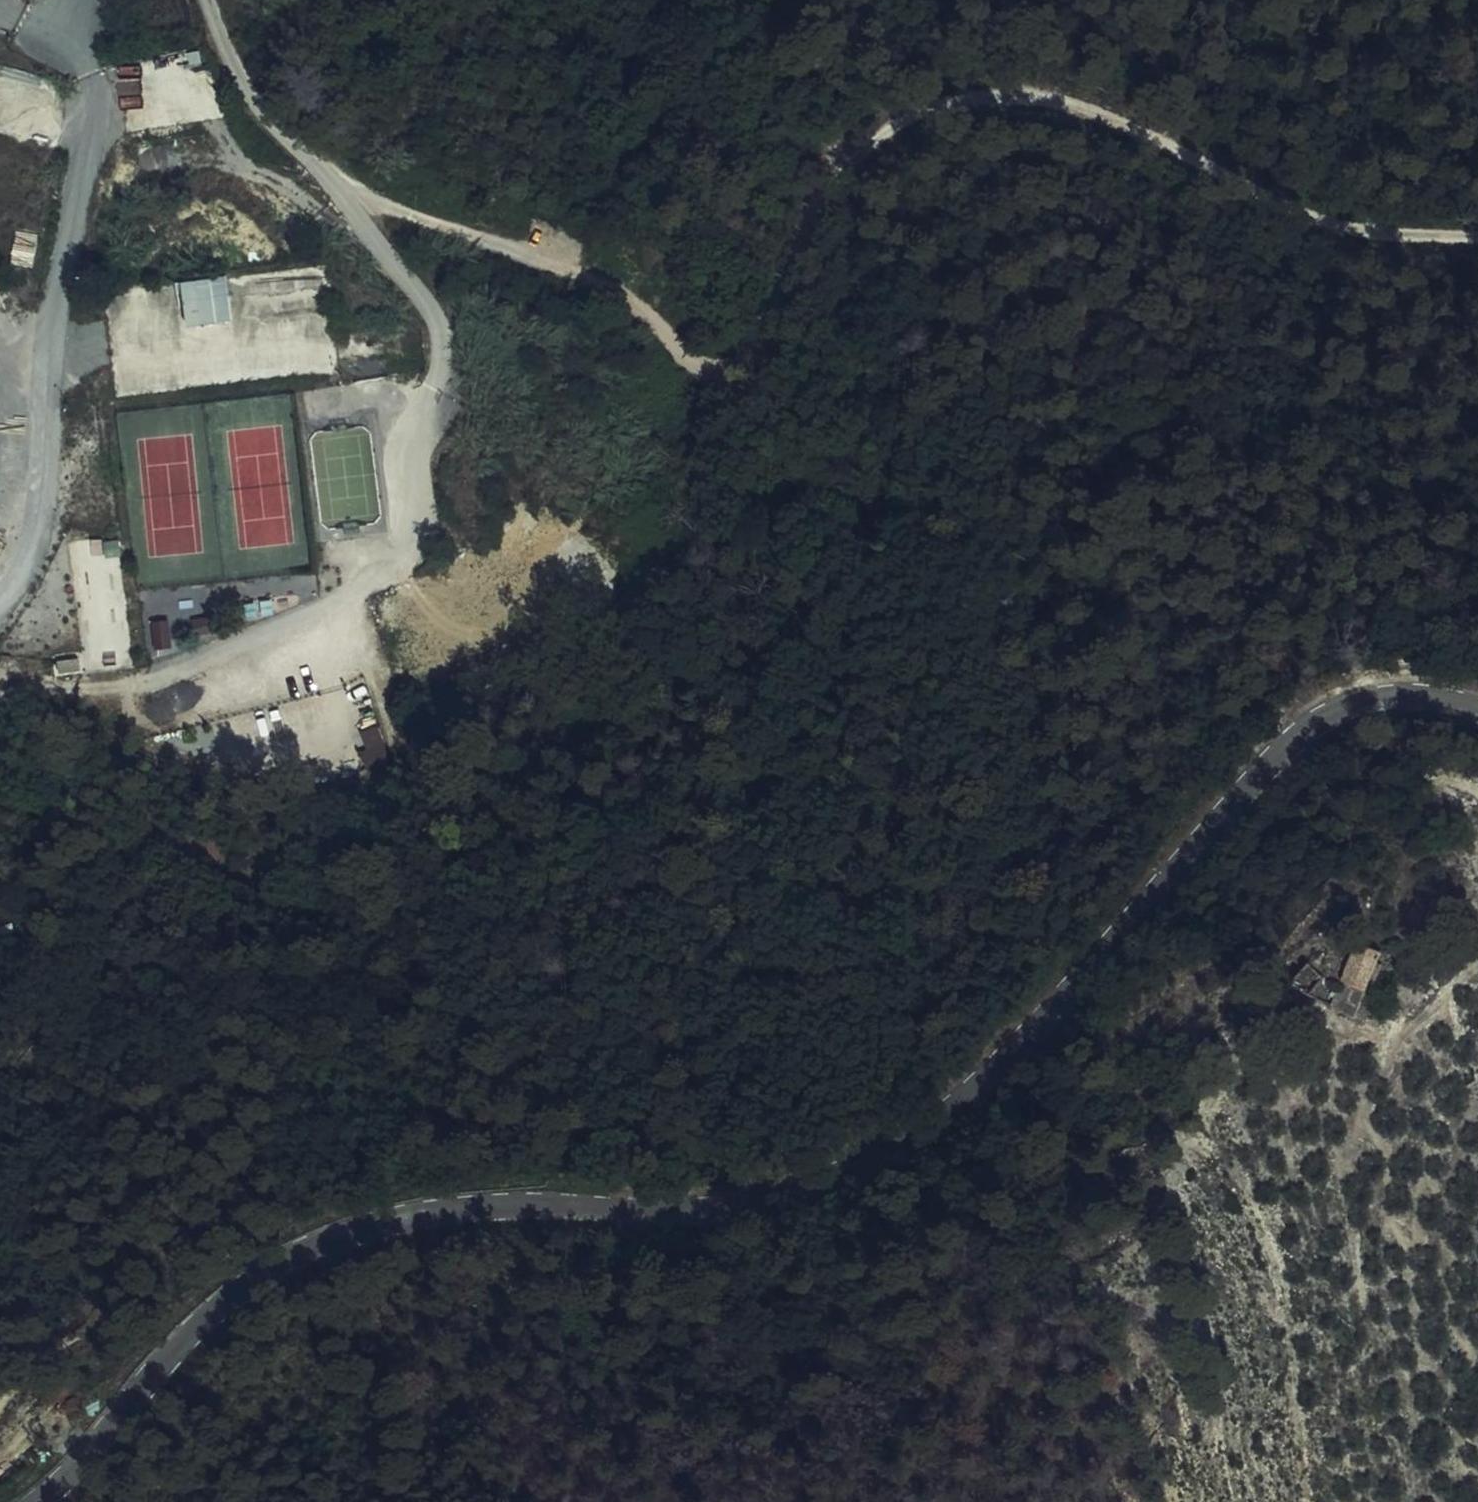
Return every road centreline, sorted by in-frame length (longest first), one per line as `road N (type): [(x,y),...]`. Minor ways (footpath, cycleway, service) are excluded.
road 1 (tertiary): [(40,1501),(101,1445),(196,1334),(305,1257),(412,1222),(529,1208),(744,1221),(823,1206),(919,1153),(1267,770),(1316,726),(1376,703),(1443,700),(1477,712)]
road 2 (track): [(348,204),(390,209),(589,281),(636,306),(684,363),(703,373),(726,366),(859,159),(897,128),(940,108),(1003,97),(1093,113),(1317,221),(1477,237)]

